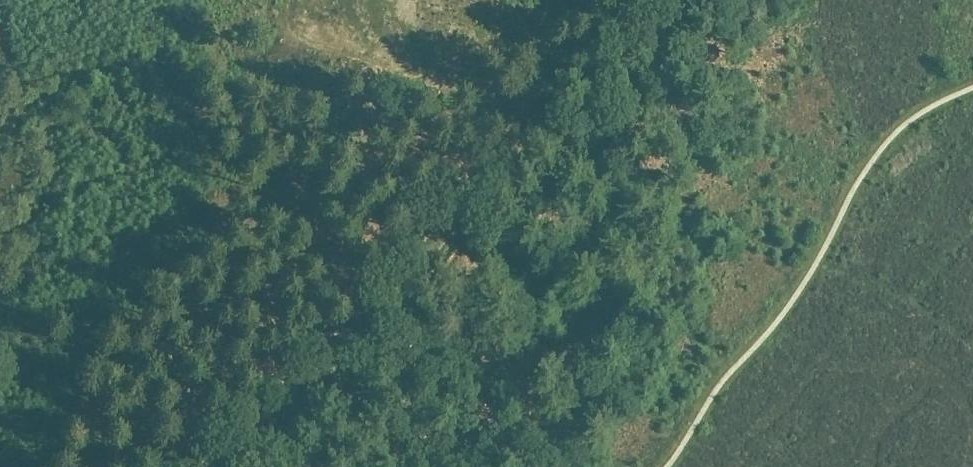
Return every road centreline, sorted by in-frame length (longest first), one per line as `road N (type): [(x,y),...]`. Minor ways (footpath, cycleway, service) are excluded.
road 1 (track): [(252,466),(648,0)]

